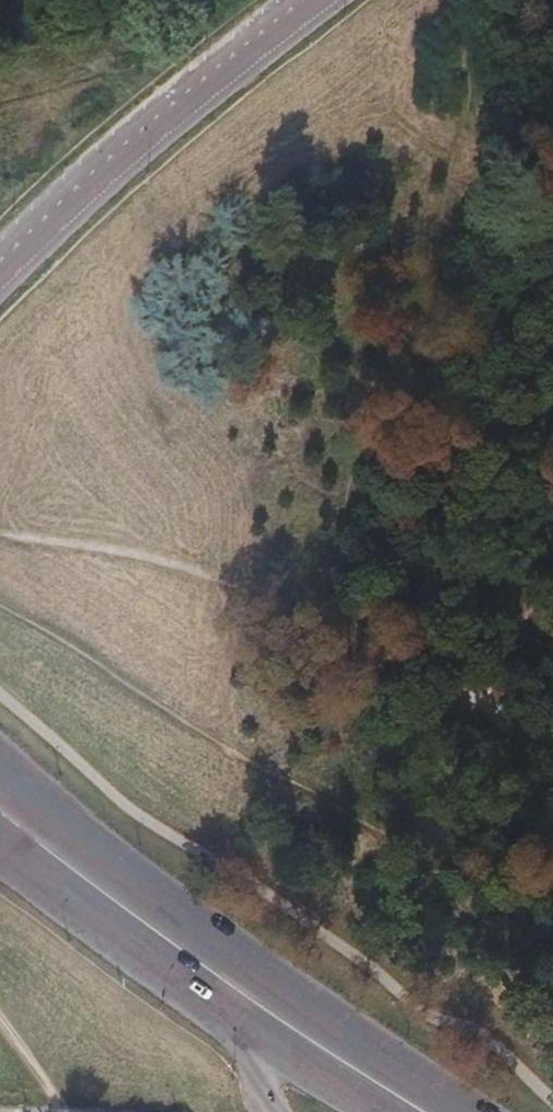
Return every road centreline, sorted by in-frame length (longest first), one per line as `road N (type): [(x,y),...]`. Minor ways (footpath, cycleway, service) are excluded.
road 1 (unclassified): [(308,0),(148,129),(0,273)]
road 2 (track): [(0,536),(145,556),(340,630)]
road 3 (primary): [(258,1010),(38,842)]
road 4 (track): [(552,756),(483,702),(340,630)]
road 5 (primary): [(421,1111),(258,1010)]
road 6 (track): [(483,702),(513,615),(552,561)]

